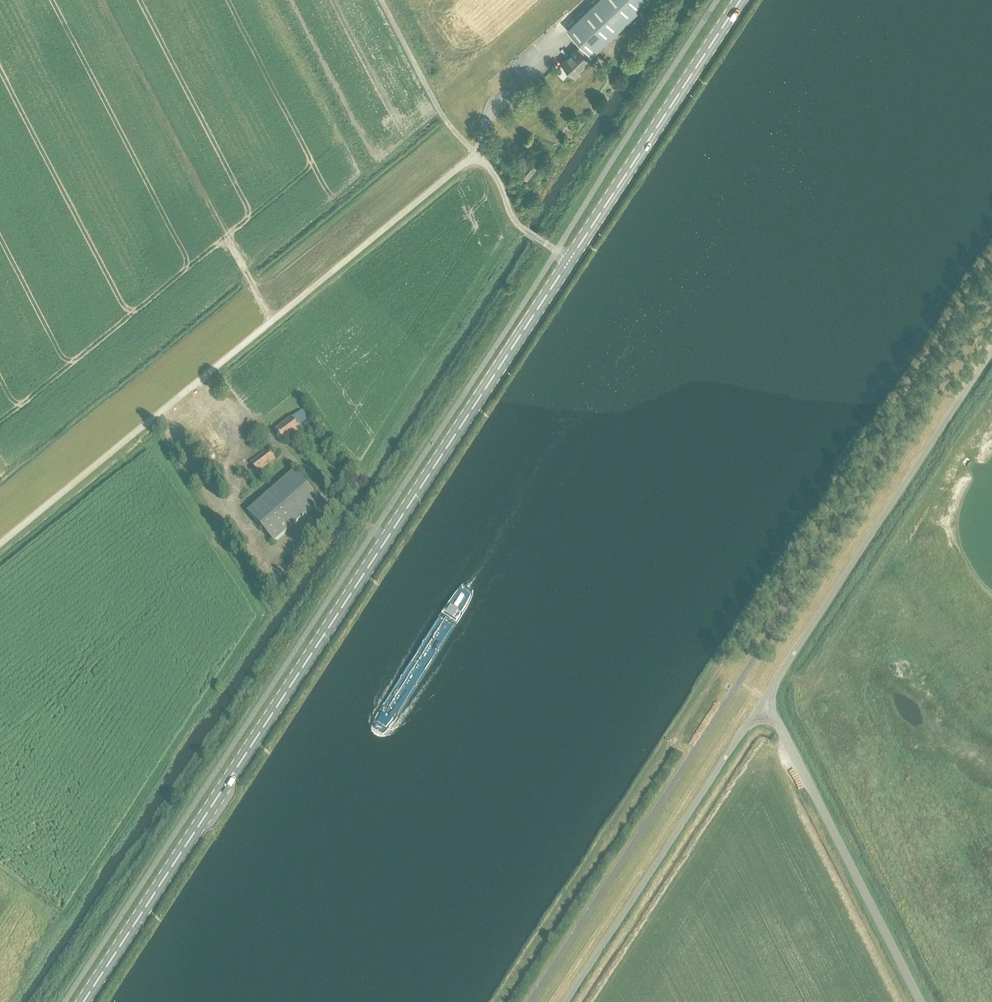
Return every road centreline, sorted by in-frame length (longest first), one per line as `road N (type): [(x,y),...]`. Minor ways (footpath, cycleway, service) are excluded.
road 1 (primary): [(86,1001),(570,262)]
road 2 (unclassified): [(570,262),(513,215),(490,166),(465,162),(0,547)]
road 3 (unclassified): [(766,700),(991,356)]
road 4 (unclassified): [(570,1001),(766,700)]
road 5 (unclassified): [(921,1001),(766,700)]
road 6 (primary): [(570,262),(741,0)]

